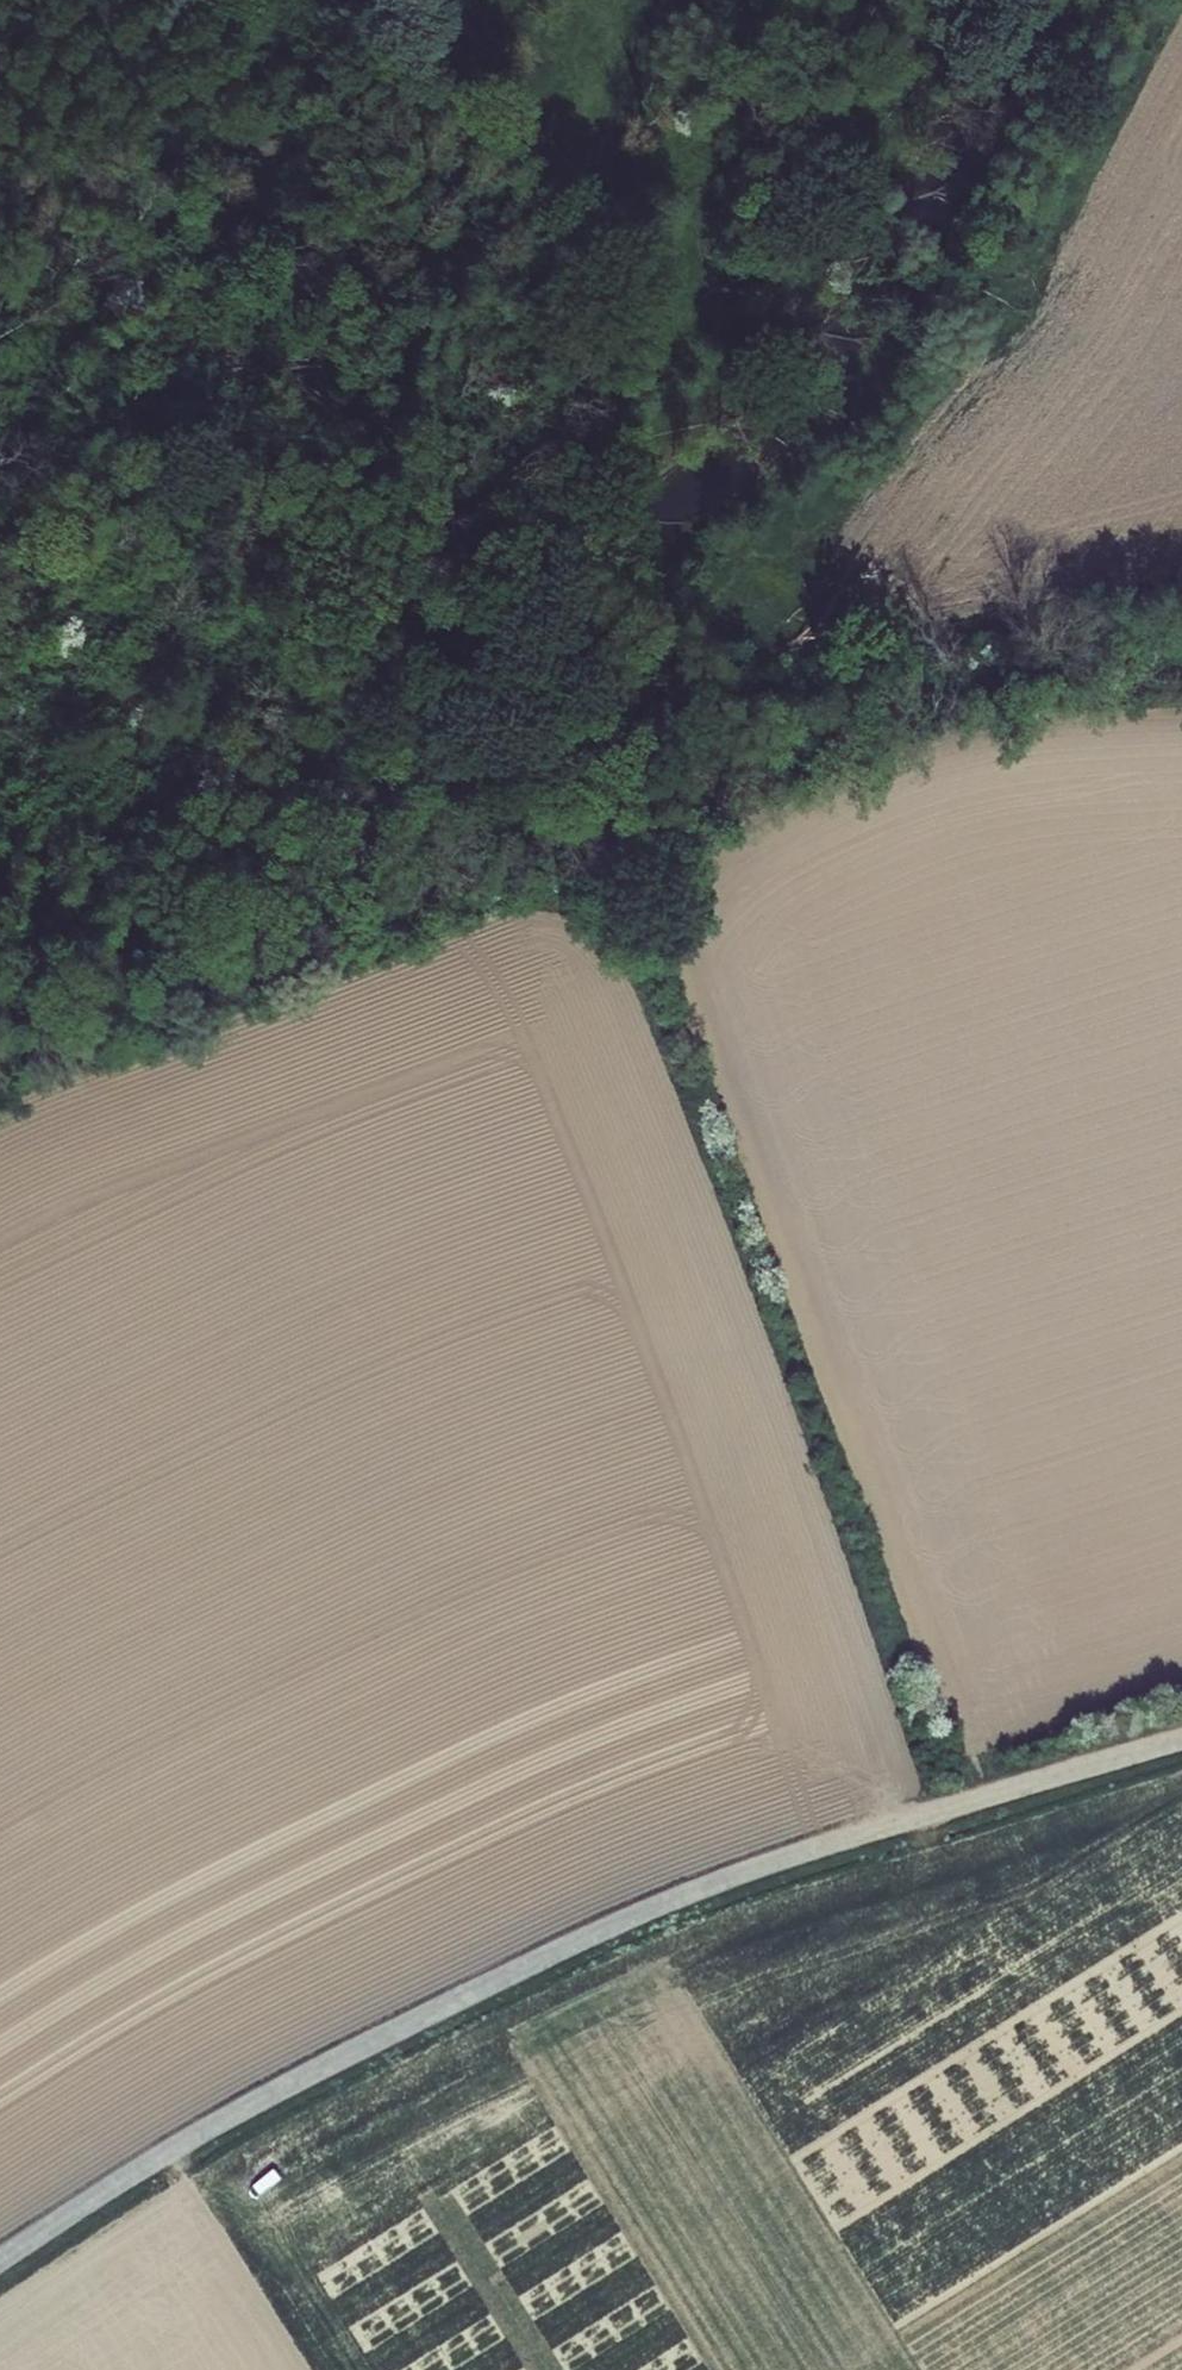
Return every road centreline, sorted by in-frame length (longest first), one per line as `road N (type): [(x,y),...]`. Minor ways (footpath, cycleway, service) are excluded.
road 1 (track): [(1181,1736),(641,1909),(147,2160),(0,2258)]

